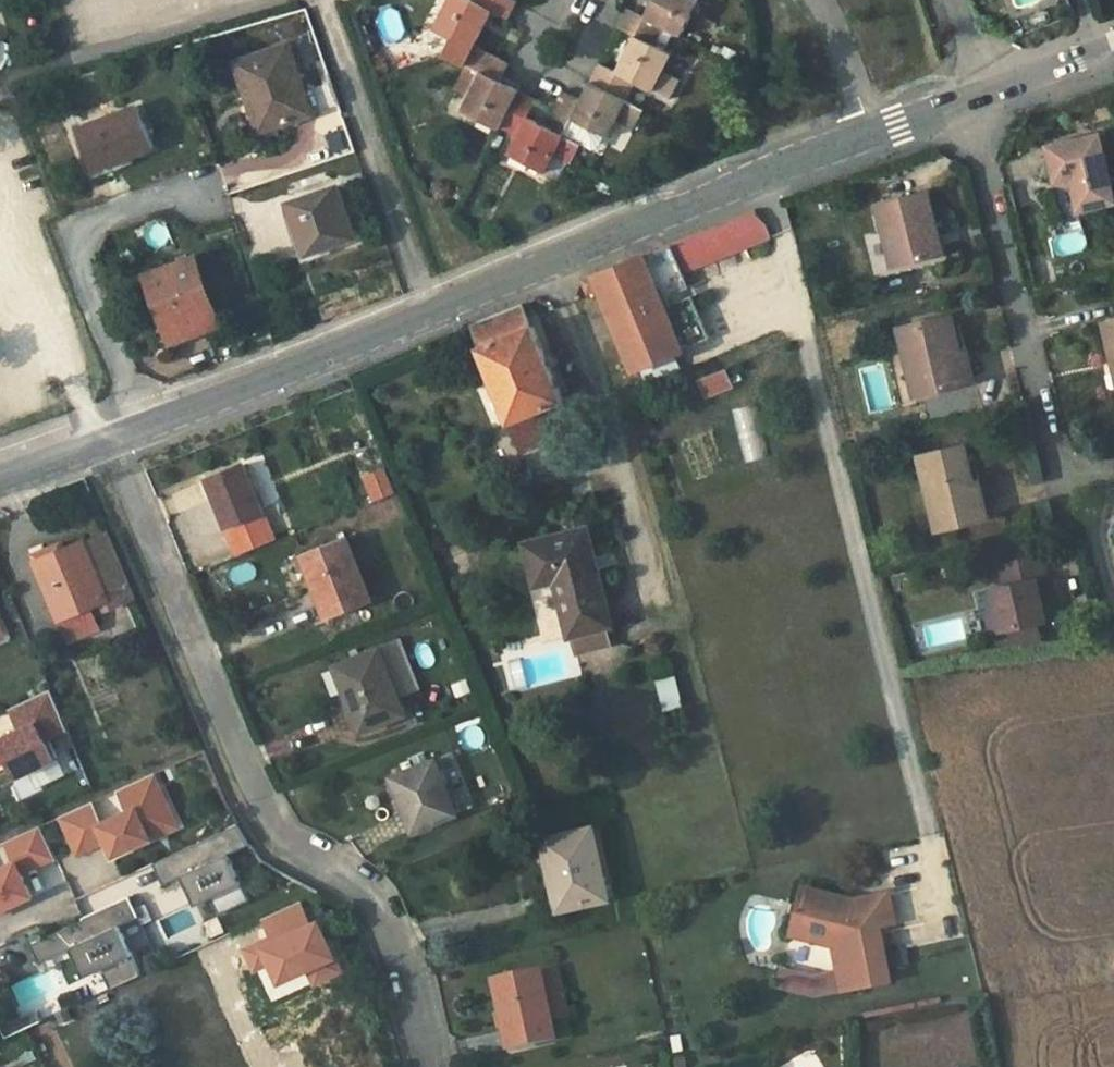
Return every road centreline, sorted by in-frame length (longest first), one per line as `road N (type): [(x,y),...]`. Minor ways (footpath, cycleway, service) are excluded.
road 1 (tertiary): [(871,142),(108,441)]
road 2 (residential): [(427,1066),(389,930),(370,896),(266,826),(108,441)]
road 3 (residential): [(1069,485),(1043,440),(964,108)]
road 4 (residential): [(582,5),(557,11),(539,46),(544,71),(559,78),(581,63),(596,28)]
road 5 (residential): [(871,142),(818,0)]
road 6 (tertiary): [(1113,52),(988,99)]

